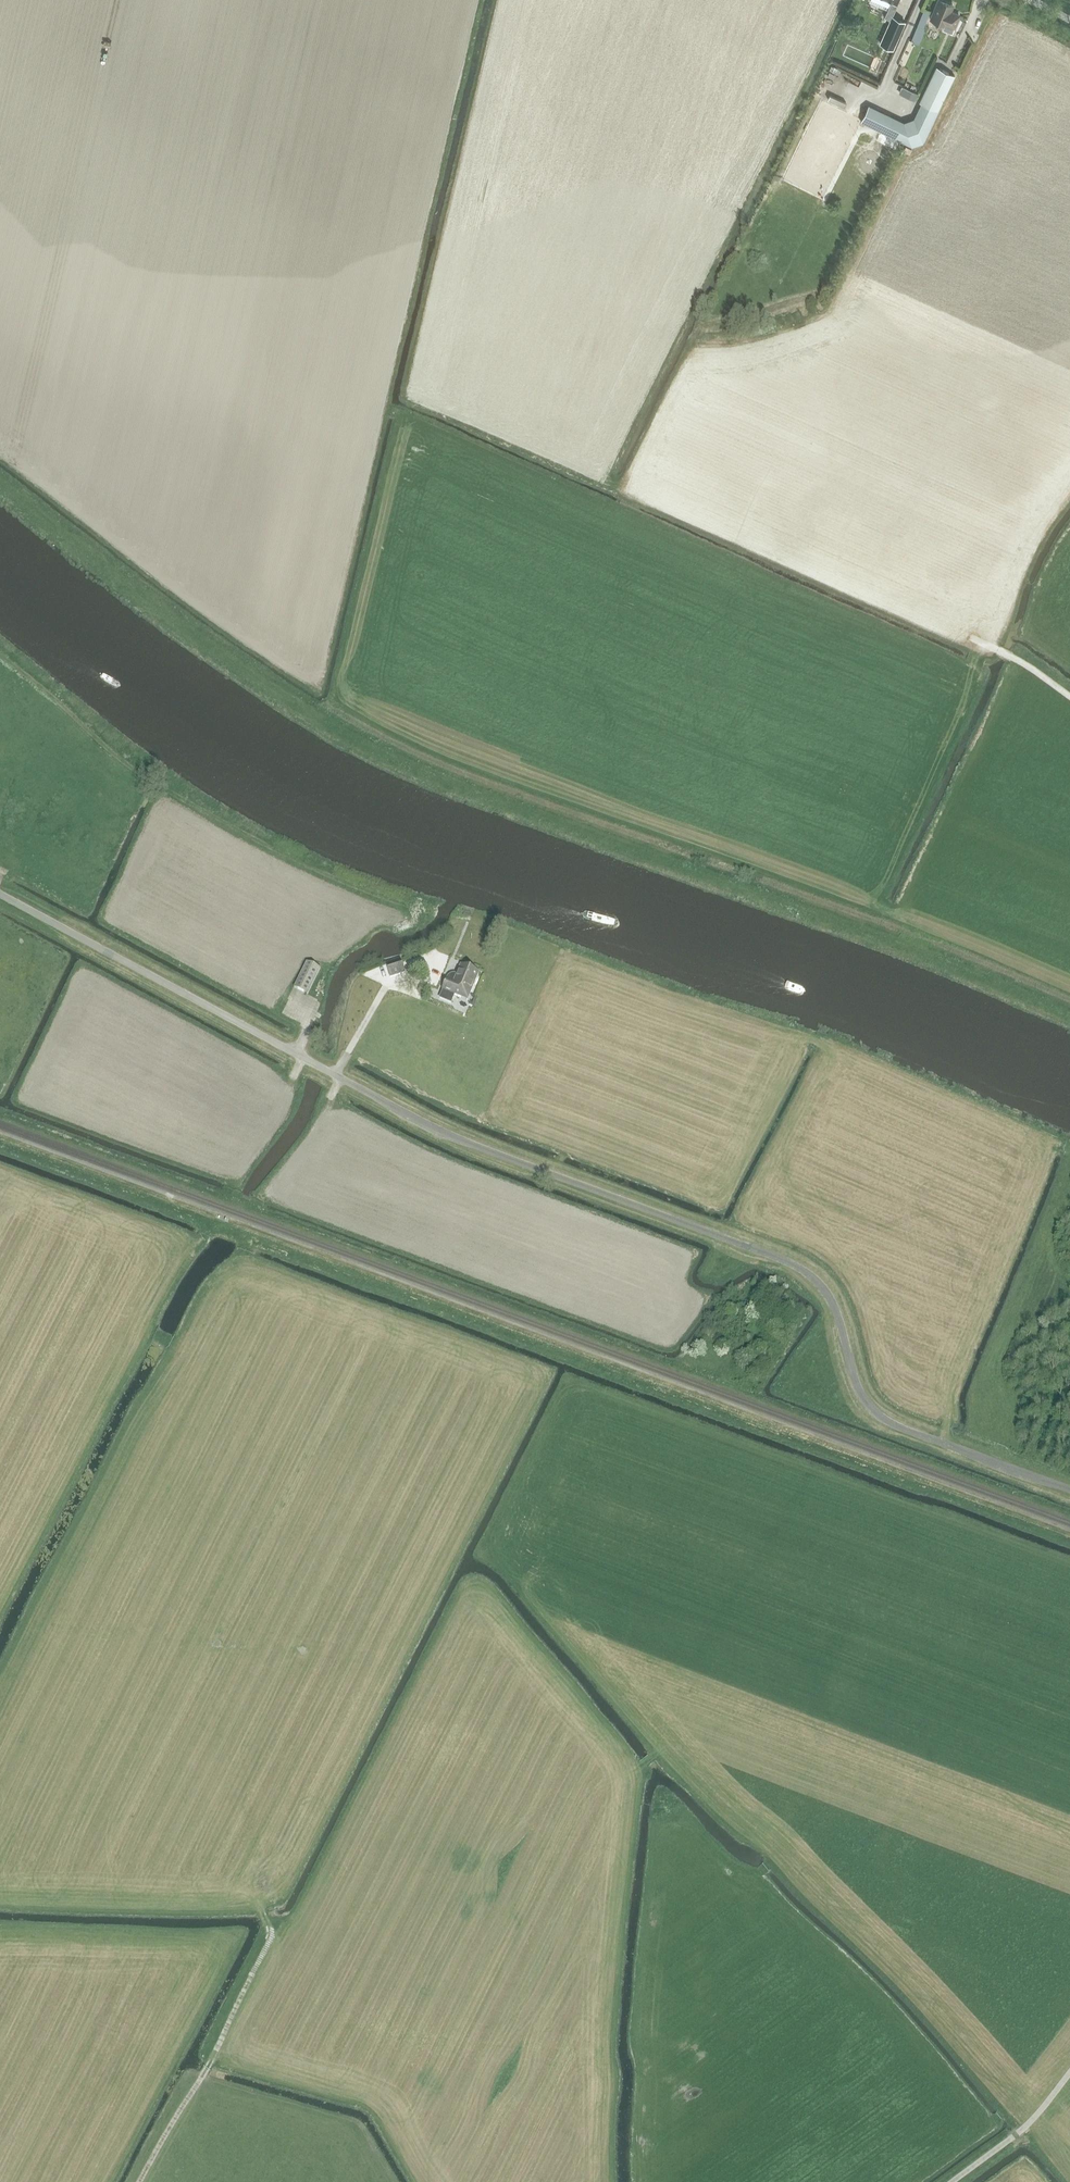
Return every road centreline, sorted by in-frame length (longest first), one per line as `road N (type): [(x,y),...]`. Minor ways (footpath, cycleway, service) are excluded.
road 1 (unclassified): [(1069,1489),(875,1412),(856,1383),(834,1306),(799,1267),(435,1128),(0,893)]
road 2 (track): [(139,2181),(202,2076),(270,1937),(259,1904)]

